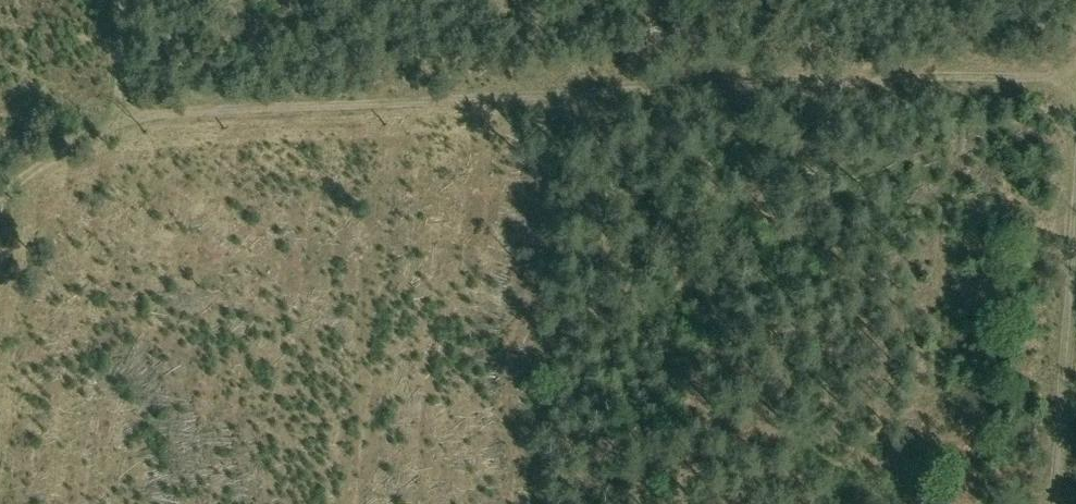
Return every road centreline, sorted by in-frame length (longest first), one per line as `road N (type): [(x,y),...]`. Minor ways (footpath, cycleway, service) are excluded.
road 1 (track): [(110,120),(1075,59)]
road 2 (track): [(1075,304),(1060,503)]
road 3 (track): [(110,120),(7,192),(0,233)]
road 4 (track): [(125,0),(110,120)]

